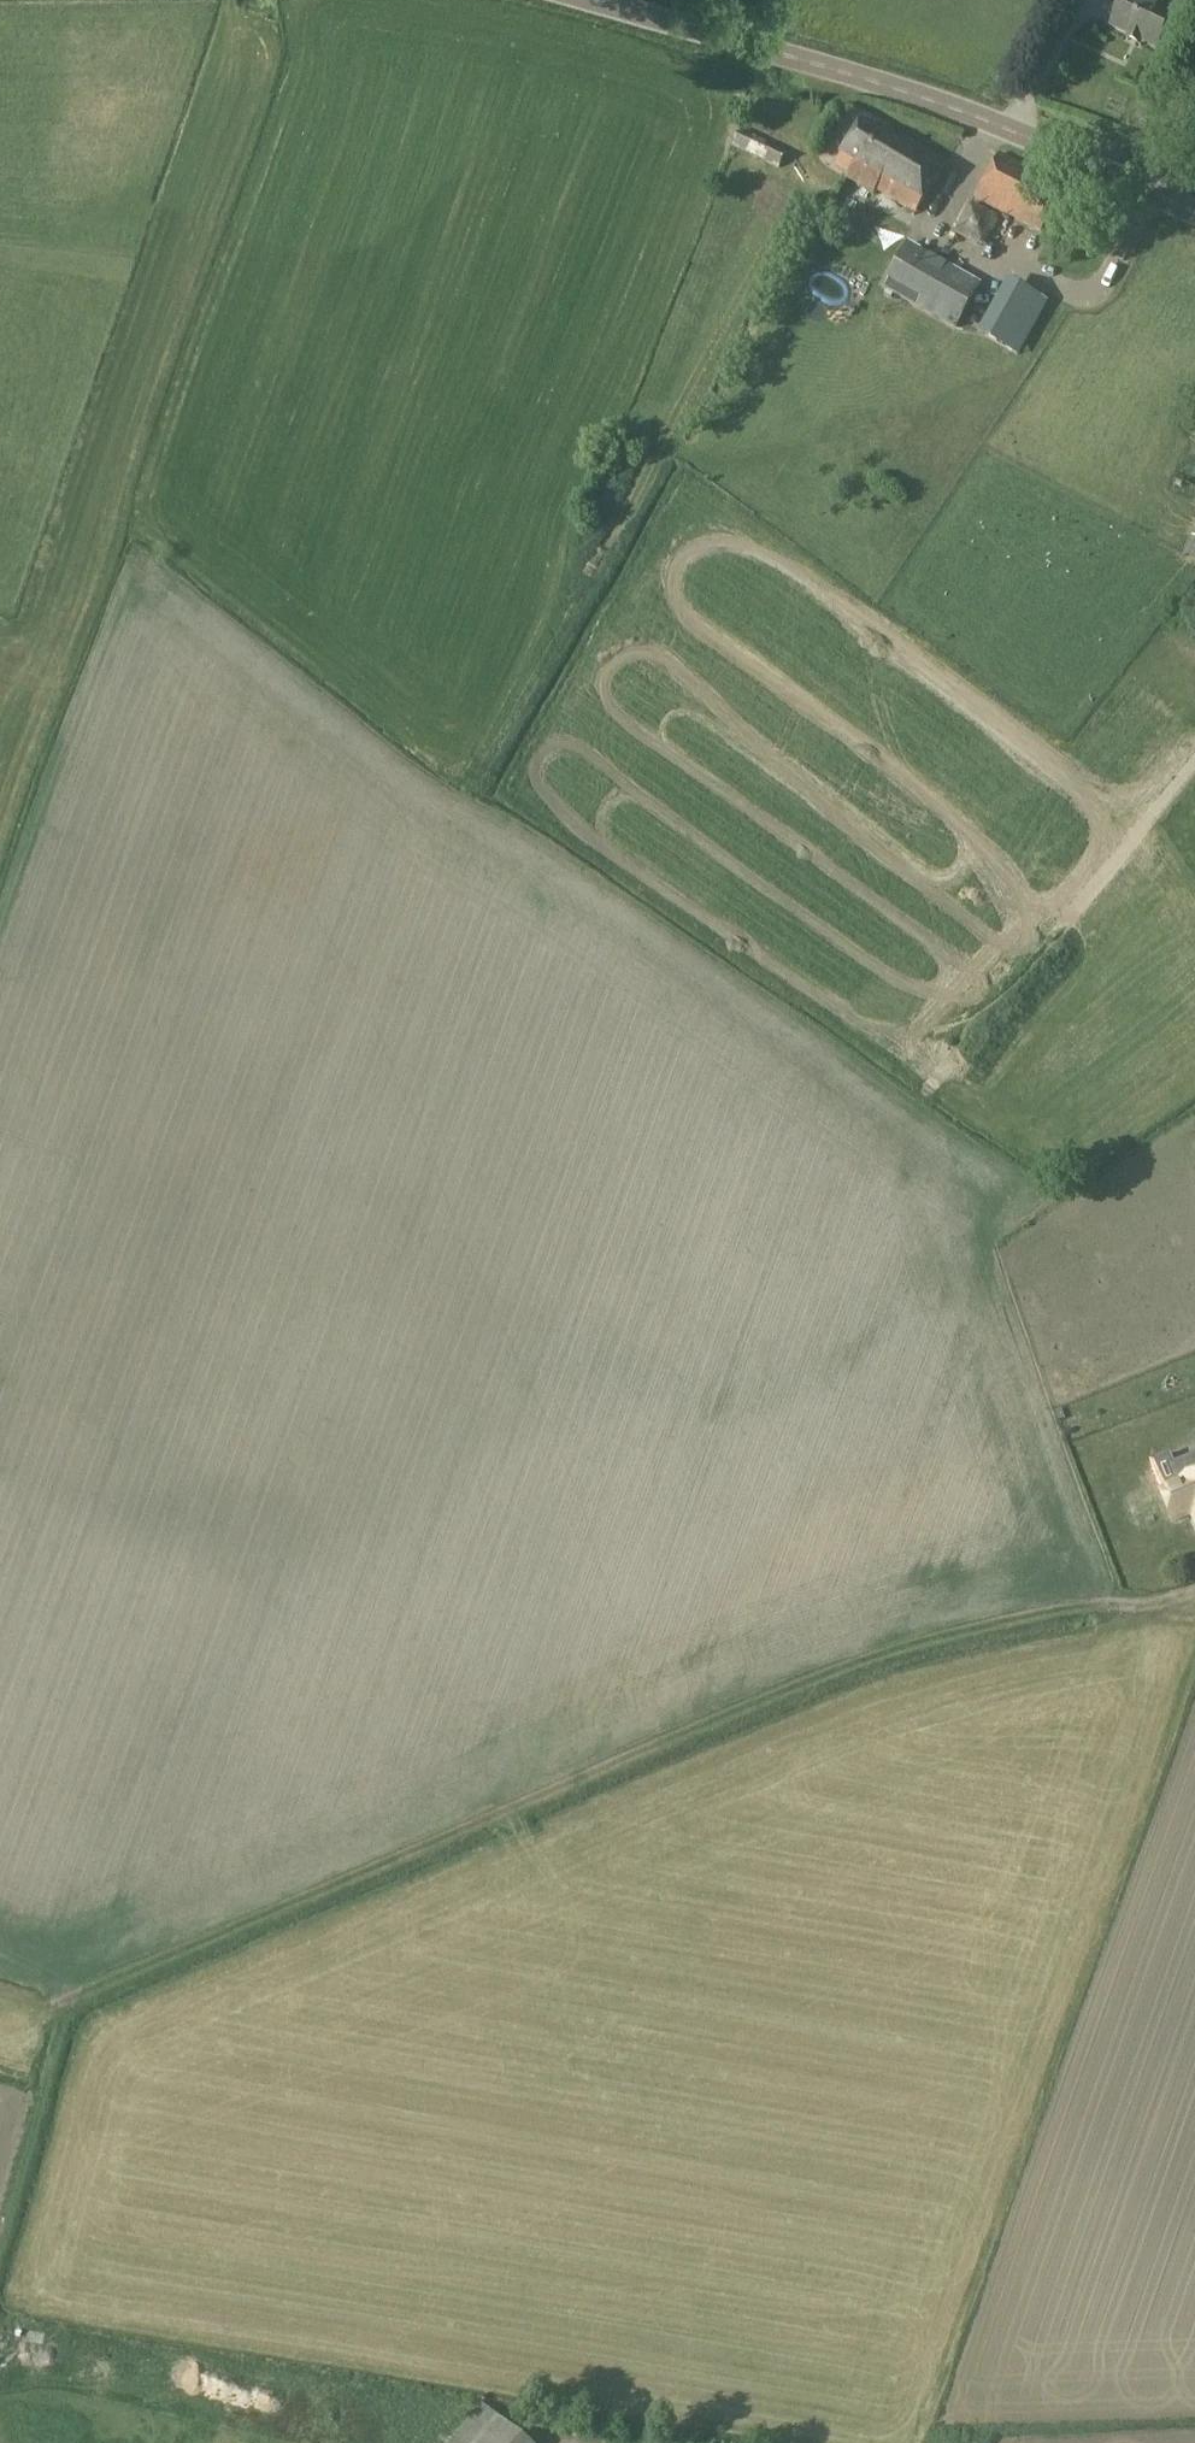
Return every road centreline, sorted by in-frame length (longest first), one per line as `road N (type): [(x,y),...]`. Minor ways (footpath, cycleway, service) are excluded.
road 1 (residential): [(1194,212),(977,115),(793,54),(587,0)]

